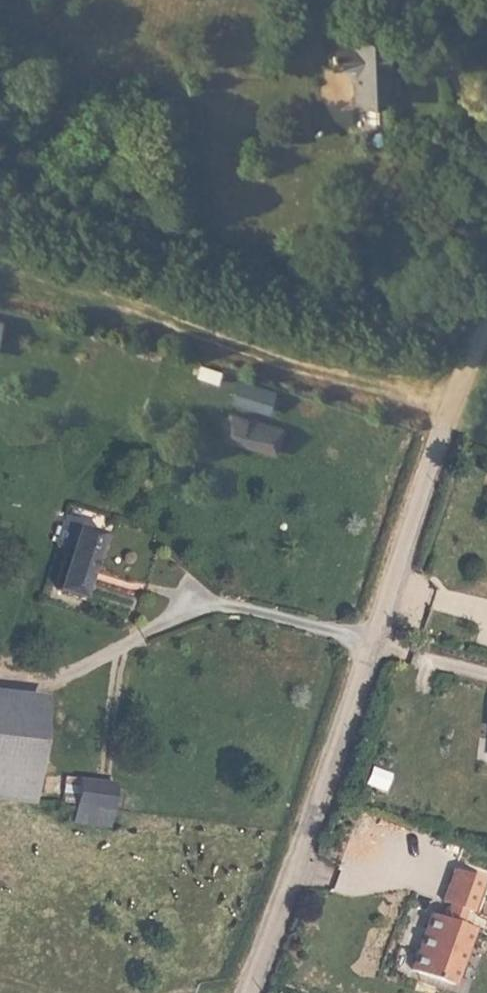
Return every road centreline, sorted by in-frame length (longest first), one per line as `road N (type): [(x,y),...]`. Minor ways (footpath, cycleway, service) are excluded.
road 1 (tertiary): [(486,317),(250,992)]
road 2 (track): [(445,421),(408,399),(305,371),(154,309),(0,263)]

